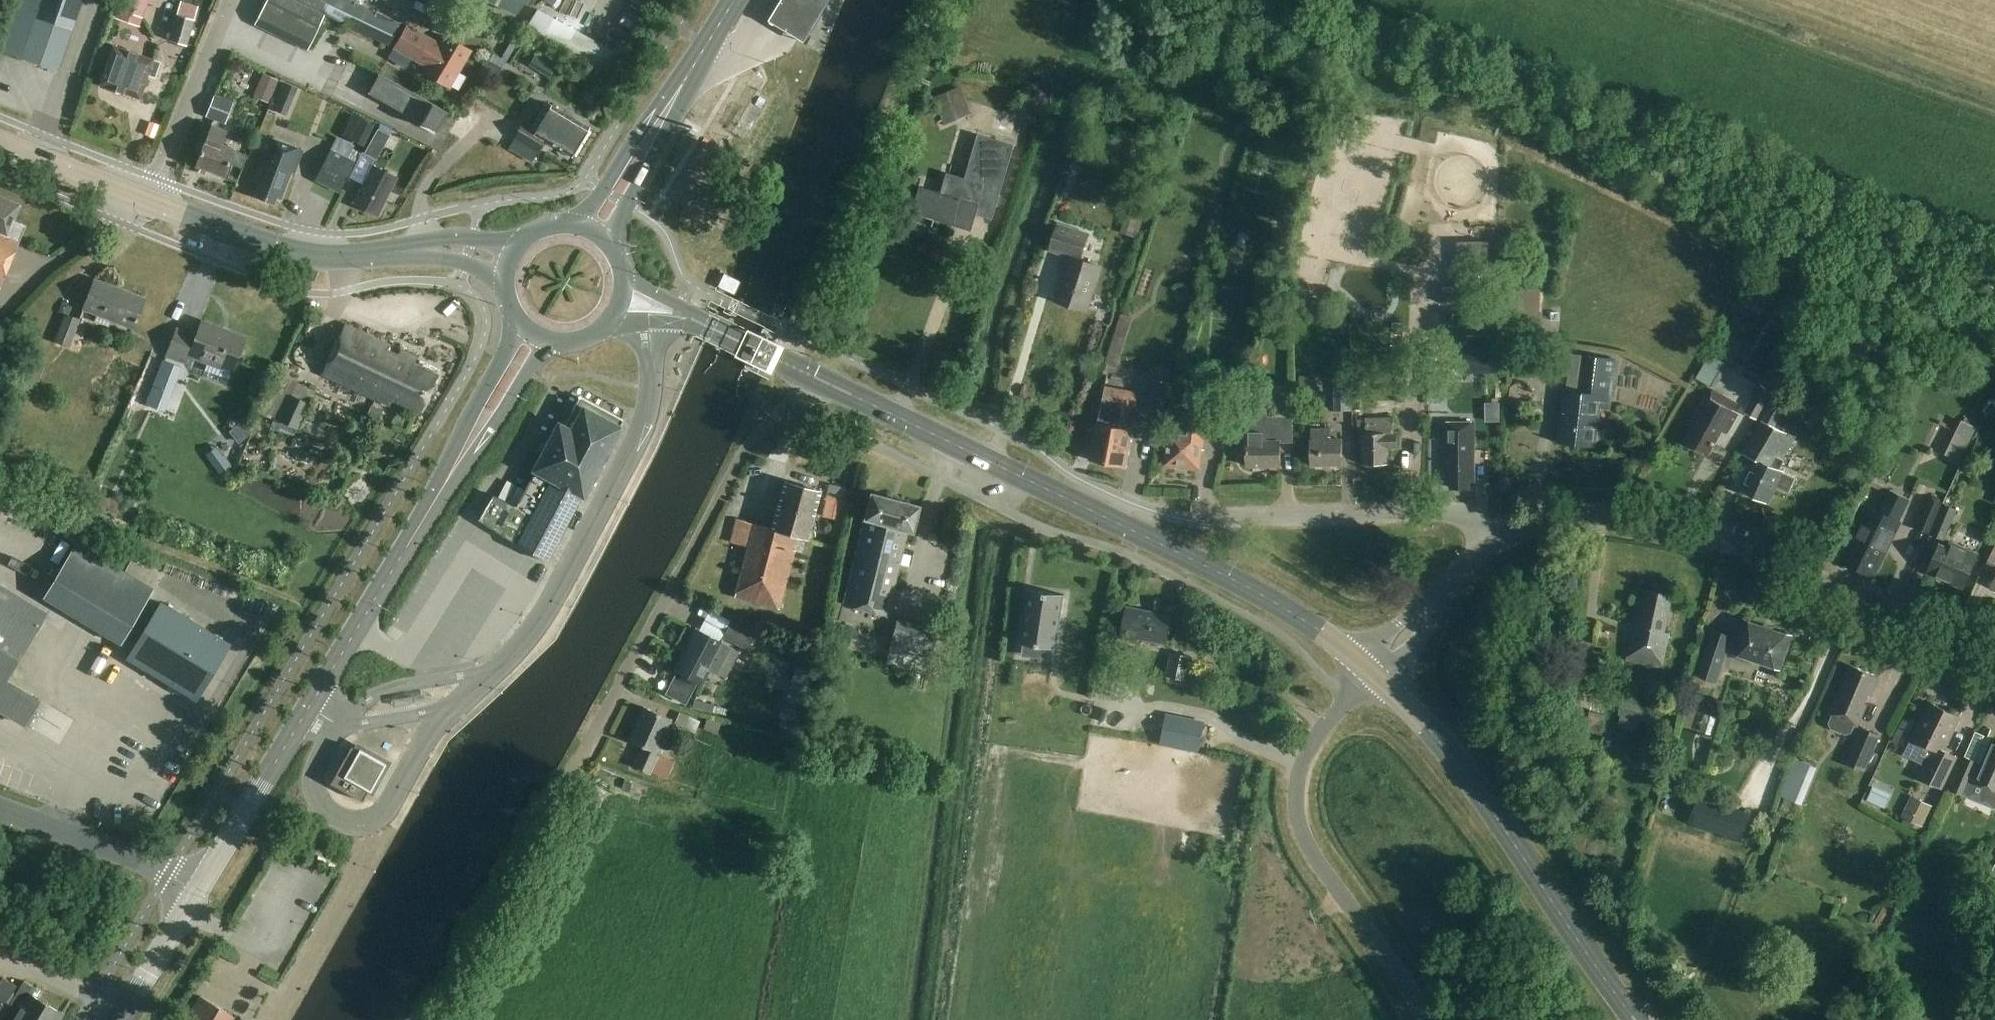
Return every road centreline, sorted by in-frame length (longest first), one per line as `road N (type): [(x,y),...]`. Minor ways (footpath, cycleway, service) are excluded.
road 1 (primary): [(1372,671),(1265,597),(806,374)]
road 2 (tertiary): [(1994,658),(1745,547),(1657,519),(1570,517),(1490,545)]
road 3 (unclassified): [(551,806),(740,457),(788,406),(806,374)]
road 4 (primary): [(197,893),(450,474)]
road 5 (secondary): [(431,247),(339,257),(291,253),(0,142)]
road 6 (primary): [(1635,1019),(1470,780),(1372,671)]
road 7 (unclassified): [(1426,1019),(1315,858),(1297,815),(1307,751),(1372,671)]
road 8 (track): [(934,0),(796,335)]
road 9 (residential): [(1203,519),(1452,513),(1476,525),(1490,545)]
road 10 (unclassified): [(0,810),(139,860),(197,893)]
road 11 (primary): [(613,249),(624,209),(681,103),(681,86)]
road 12 (primary): [(681,86),(664,94),(571,224)]
road 13 (primary): [(783,363),(680,315),(620,301)]
road 14 (tertiary): [(1490,545),(1372,671)]
road 15 (primary): [(514,317),(509,346),(449,458),(450,474)]
road 16 (primary): [(450,474),(464,467),(552,341)]
road 17 (primary): [(119,1019),(197,893)]

